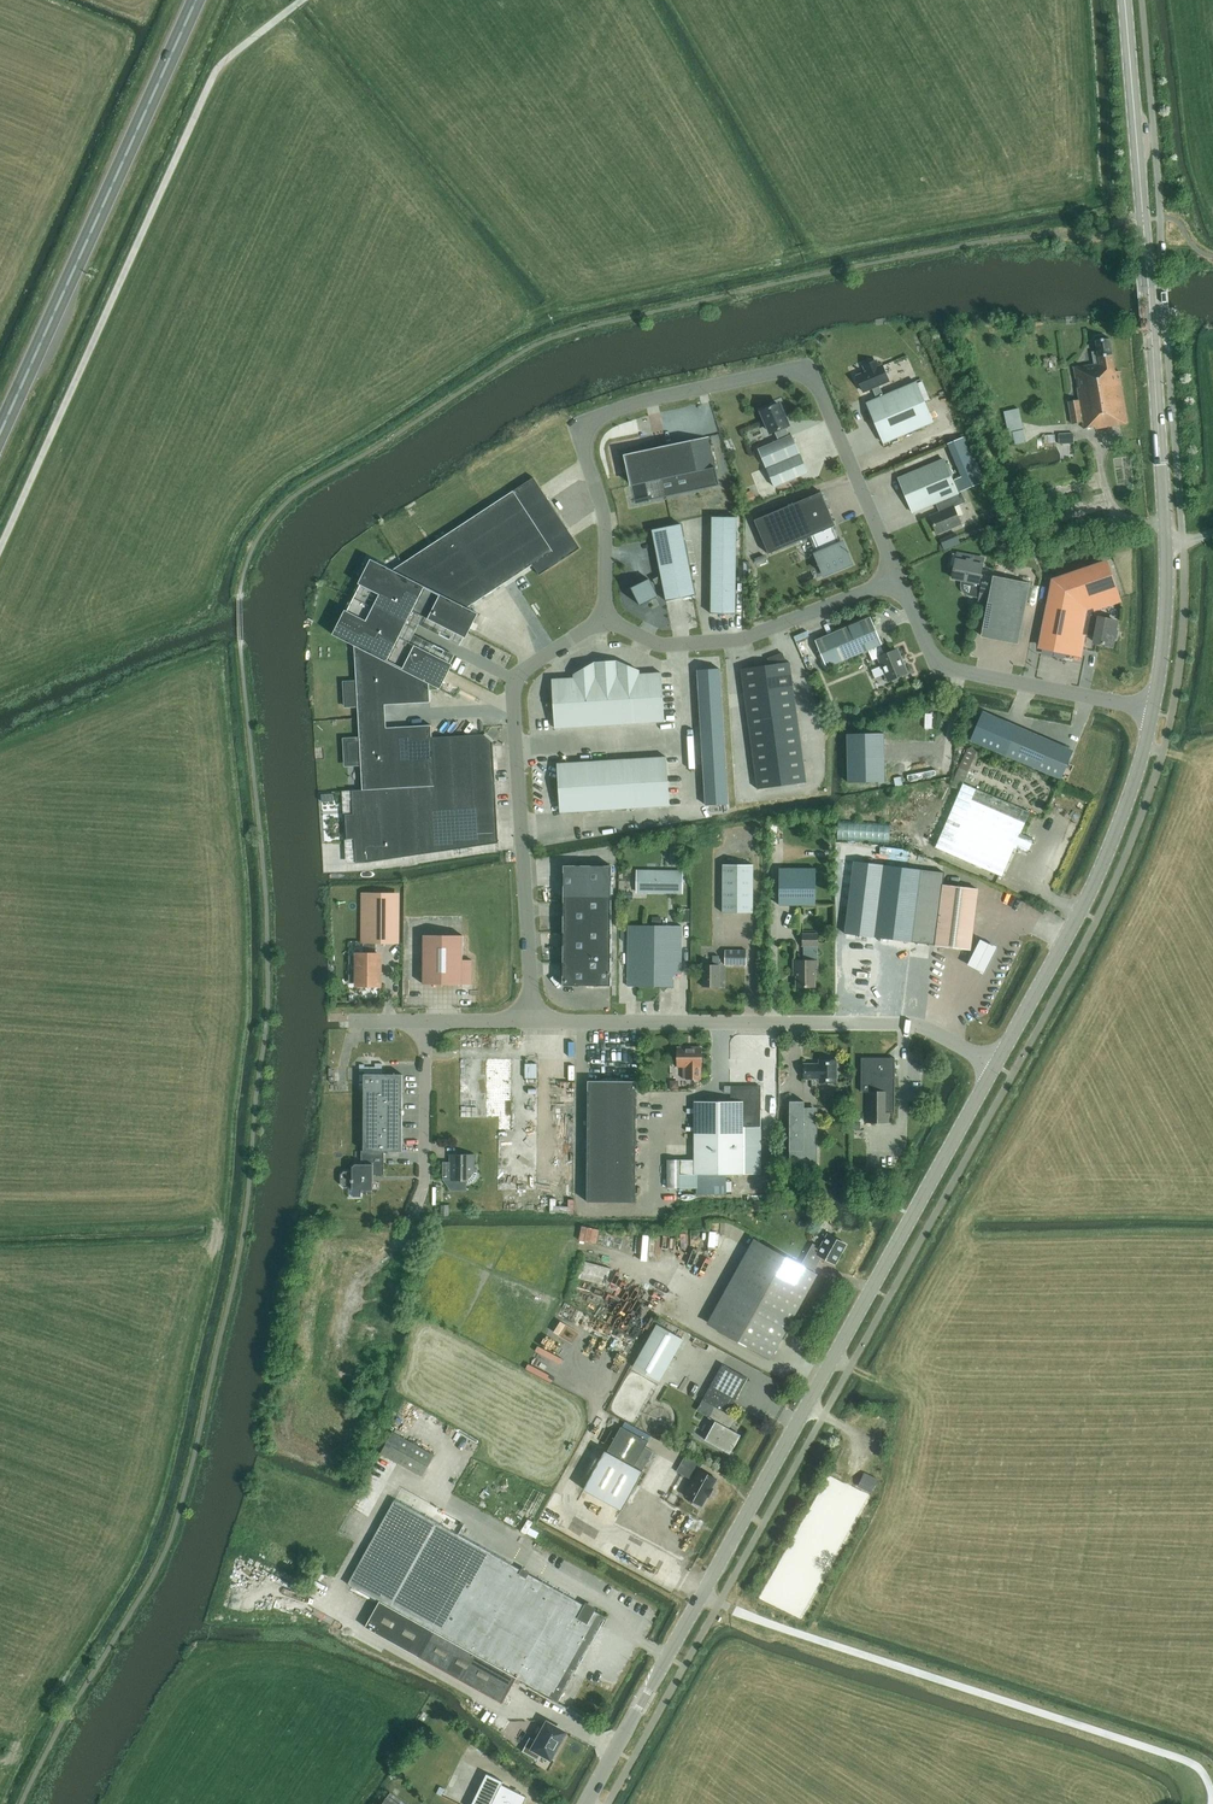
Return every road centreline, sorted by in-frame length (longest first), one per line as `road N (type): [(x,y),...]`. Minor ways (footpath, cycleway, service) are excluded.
road 1 (tertiary): [(589,1803),(995,1066)]
road 2 (tertiary): [(1152,713),(1165,648),(1166,529),(1125,0)]
road 3 (unclassified): [(604,618),(606,534),(585,431),(641,402),(774,371),(808,375),(818,385),(899,577)]
road 4 (track): [(0,550),(214,79),(305,0)]
road 5 (trunk): [(0,431),(194,0)]
road 6 (unclassified): [(995,1066),(909,1023),(535,1022)]
road 7 (unclassified): [(535,1022),(513,685),(604,618)]
road 8 (tertiary): [(995,1066),(1105,861),(1152,713)]
road 9 (unclassified): [(899,577),(938,663),(1152,713)]
road 10 (unclassified): [(604,618),(655,643),(731,640),(899,577)]
road 11 (unclassified): [(535,1022),(349,1023)]

